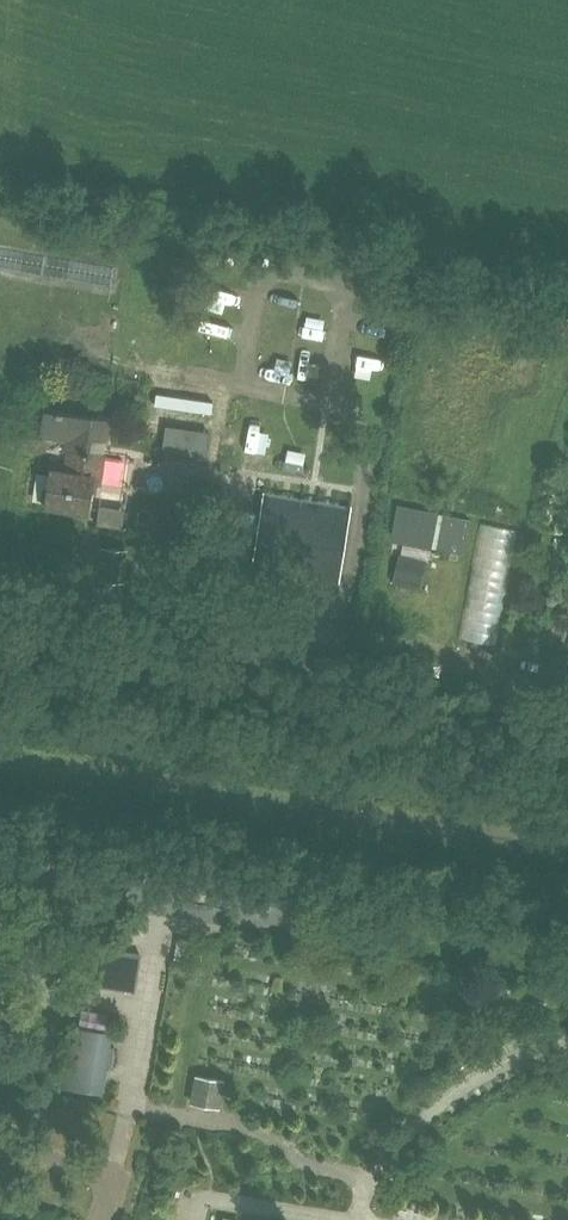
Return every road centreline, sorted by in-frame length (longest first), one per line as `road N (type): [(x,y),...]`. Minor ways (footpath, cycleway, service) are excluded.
road 1 (unclassified): [(567,733),(0,640)]

